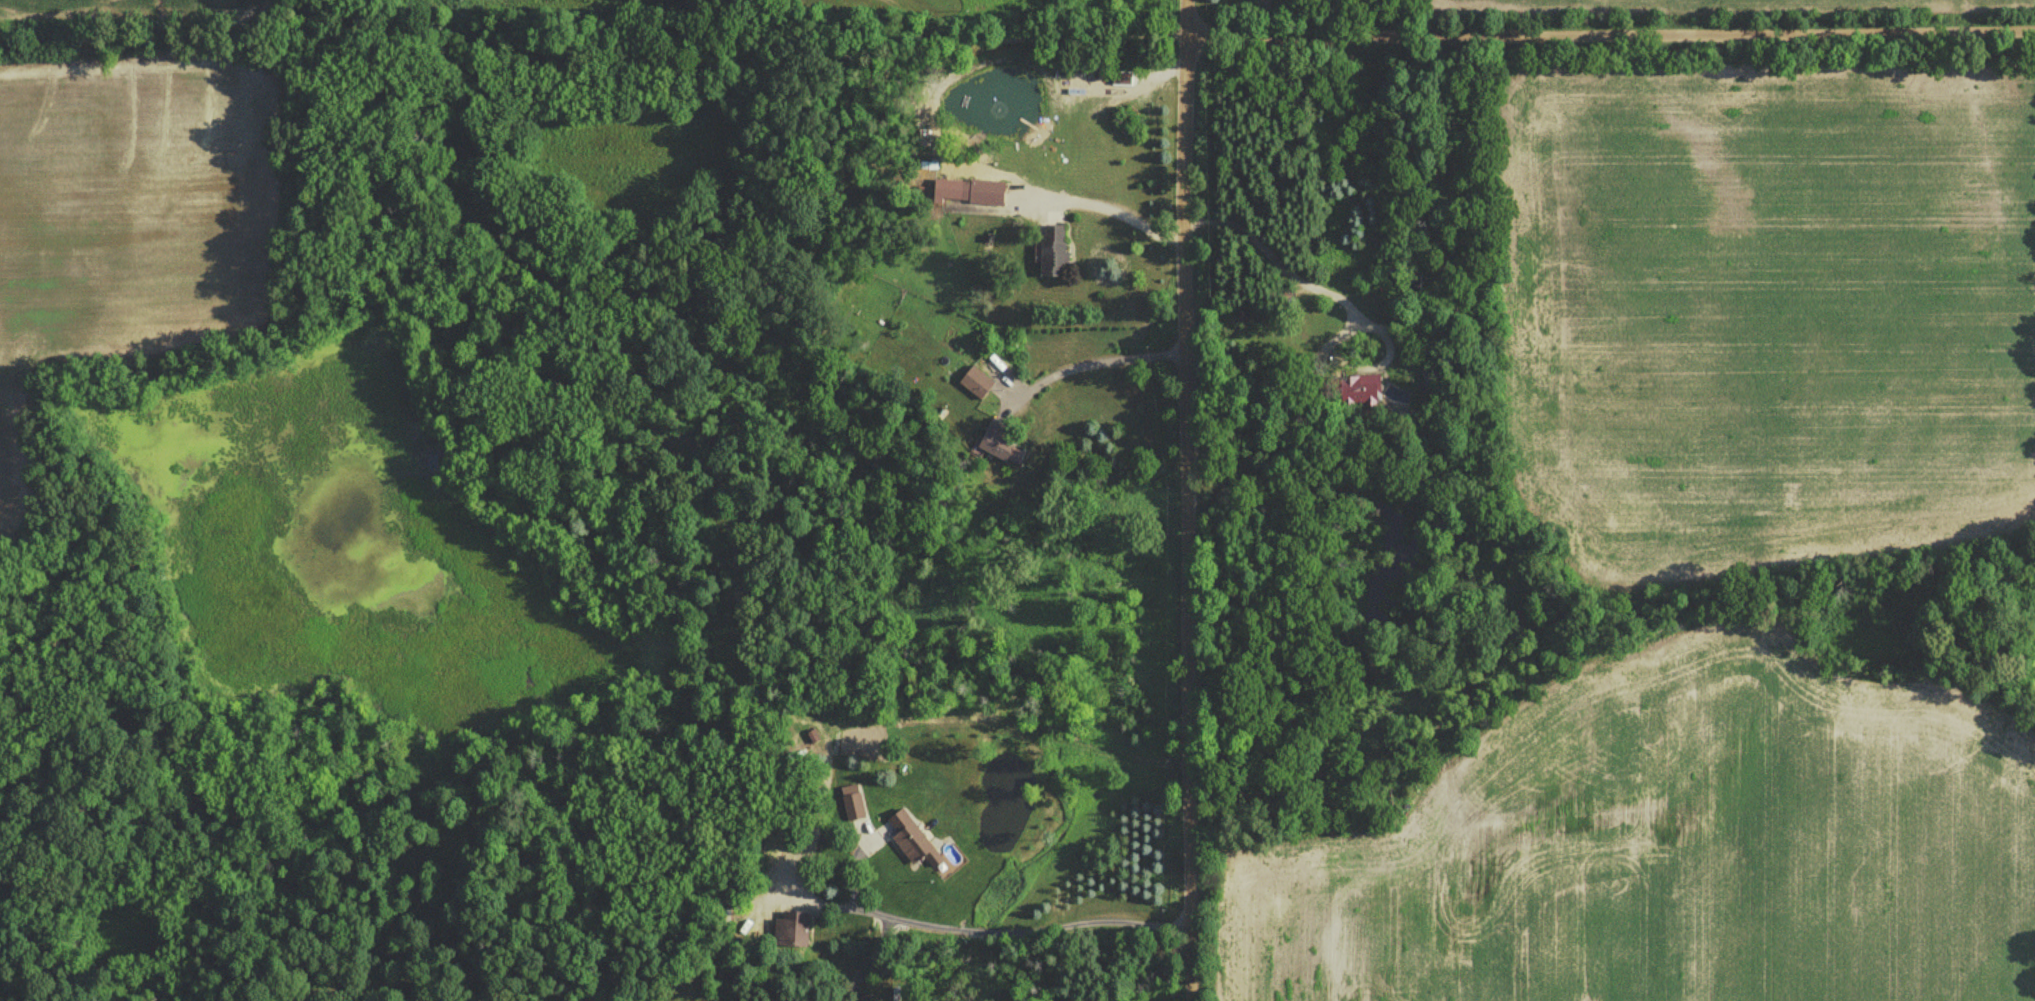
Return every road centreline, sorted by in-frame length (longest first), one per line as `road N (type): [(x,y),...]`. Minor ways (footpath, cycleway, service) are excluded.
road 1 (residential): [(1189,1000),(1187,0)]
road 2 (residential): [(1187,39),(2034,32)]
road 3 (residential): [(1187,39),(436,53)]

